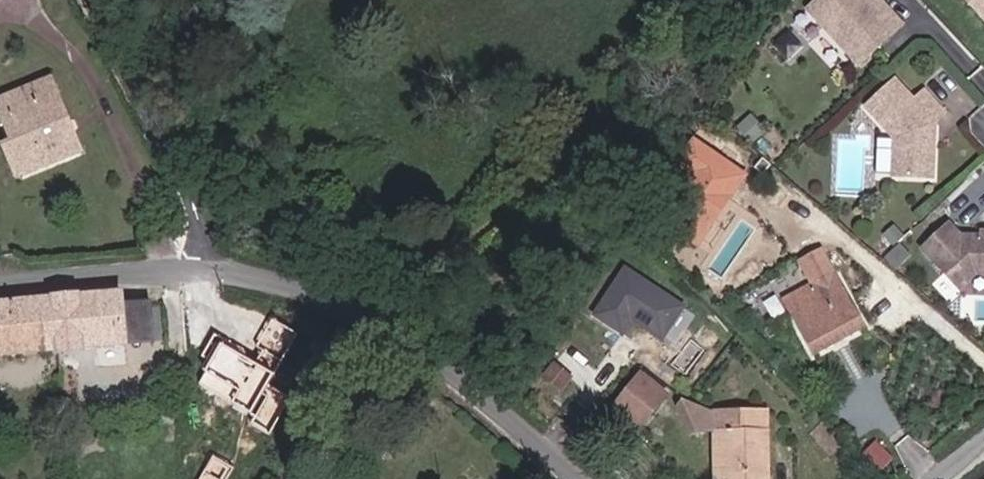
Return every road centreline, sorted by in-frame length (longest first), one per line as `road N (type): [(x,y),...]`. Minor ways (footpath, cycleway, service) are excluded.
road 1 (unclassified): [(579,478),(444,361),(371,312),(319,289),(217,268)]
road 2 (residential): [(217,268),(207,218),(89,0)]
road 3 (unclassified): [(217,268),(0,282)]

